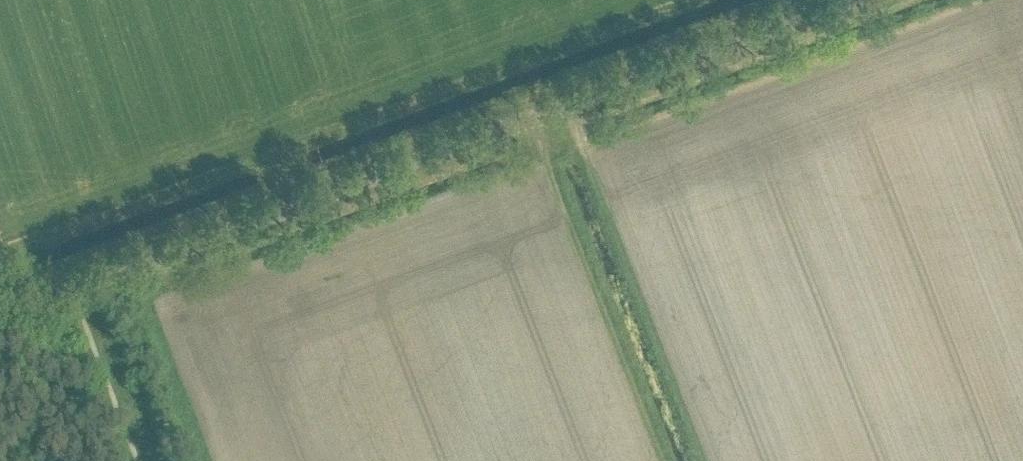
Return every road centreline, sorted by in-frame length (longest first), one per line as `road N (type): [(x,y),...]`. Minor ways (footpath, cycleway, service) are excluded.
road 1 (unclassified): [(0,314),(844,0)]
road 2 (track): [(523,119),(658,460)]

